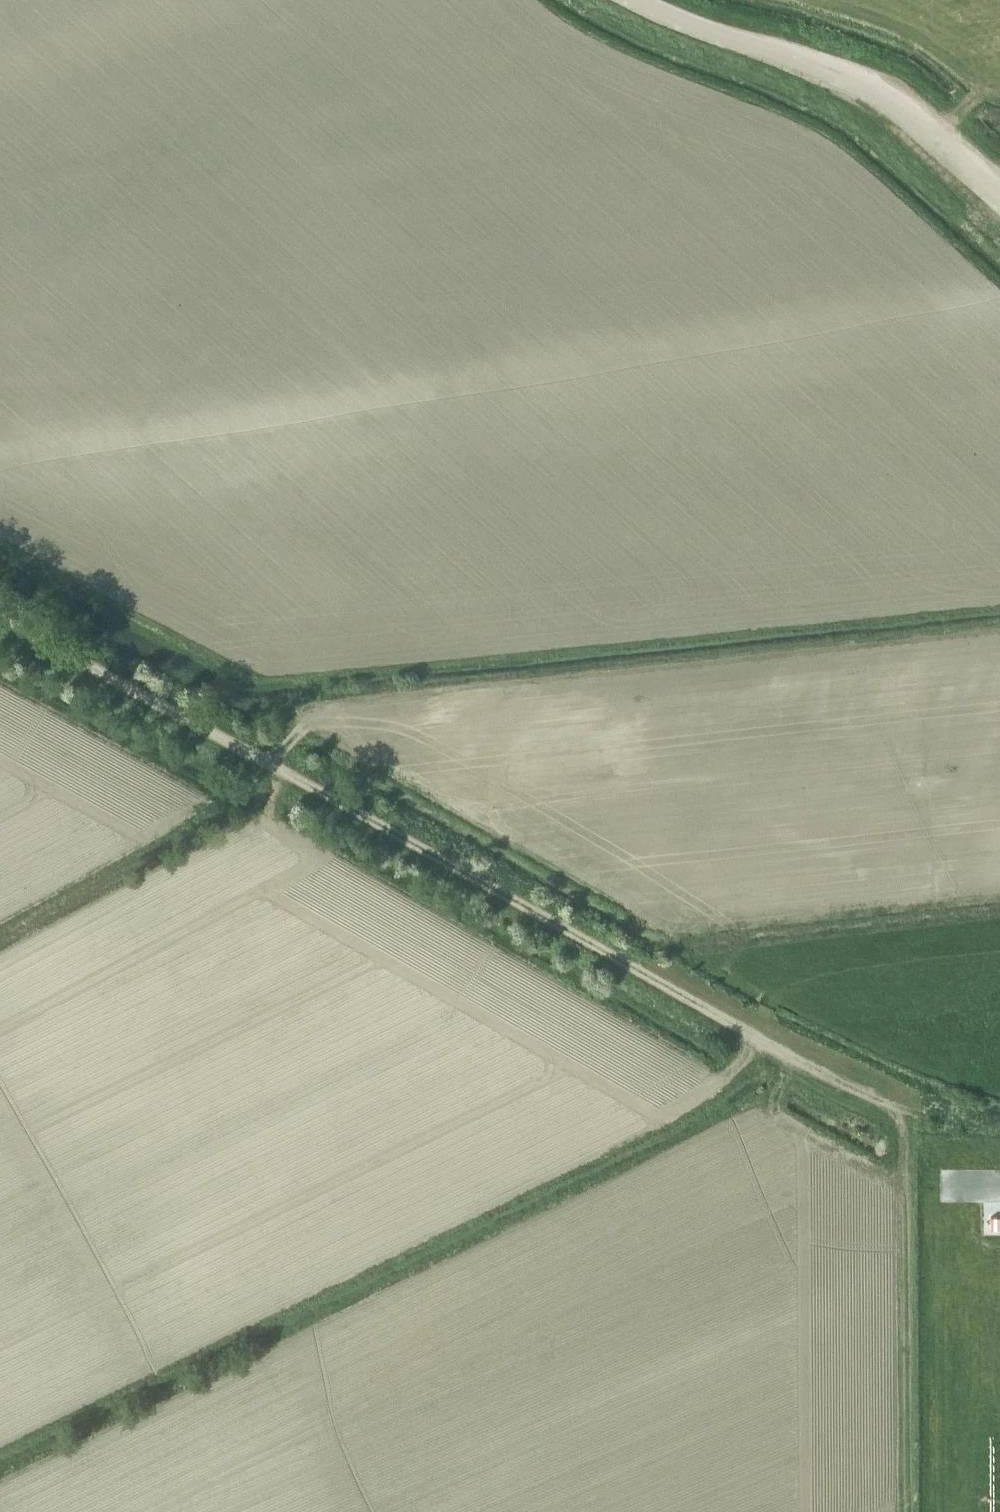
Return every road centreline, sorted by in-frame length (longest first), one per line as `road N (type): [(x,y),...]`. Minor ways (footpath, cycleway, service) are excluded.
road 1 (track): [(0,619),(902,1117),(907,1511)]
road 2 (unclassified): [(999,190),(914,111),(876,89),(635,0)]

